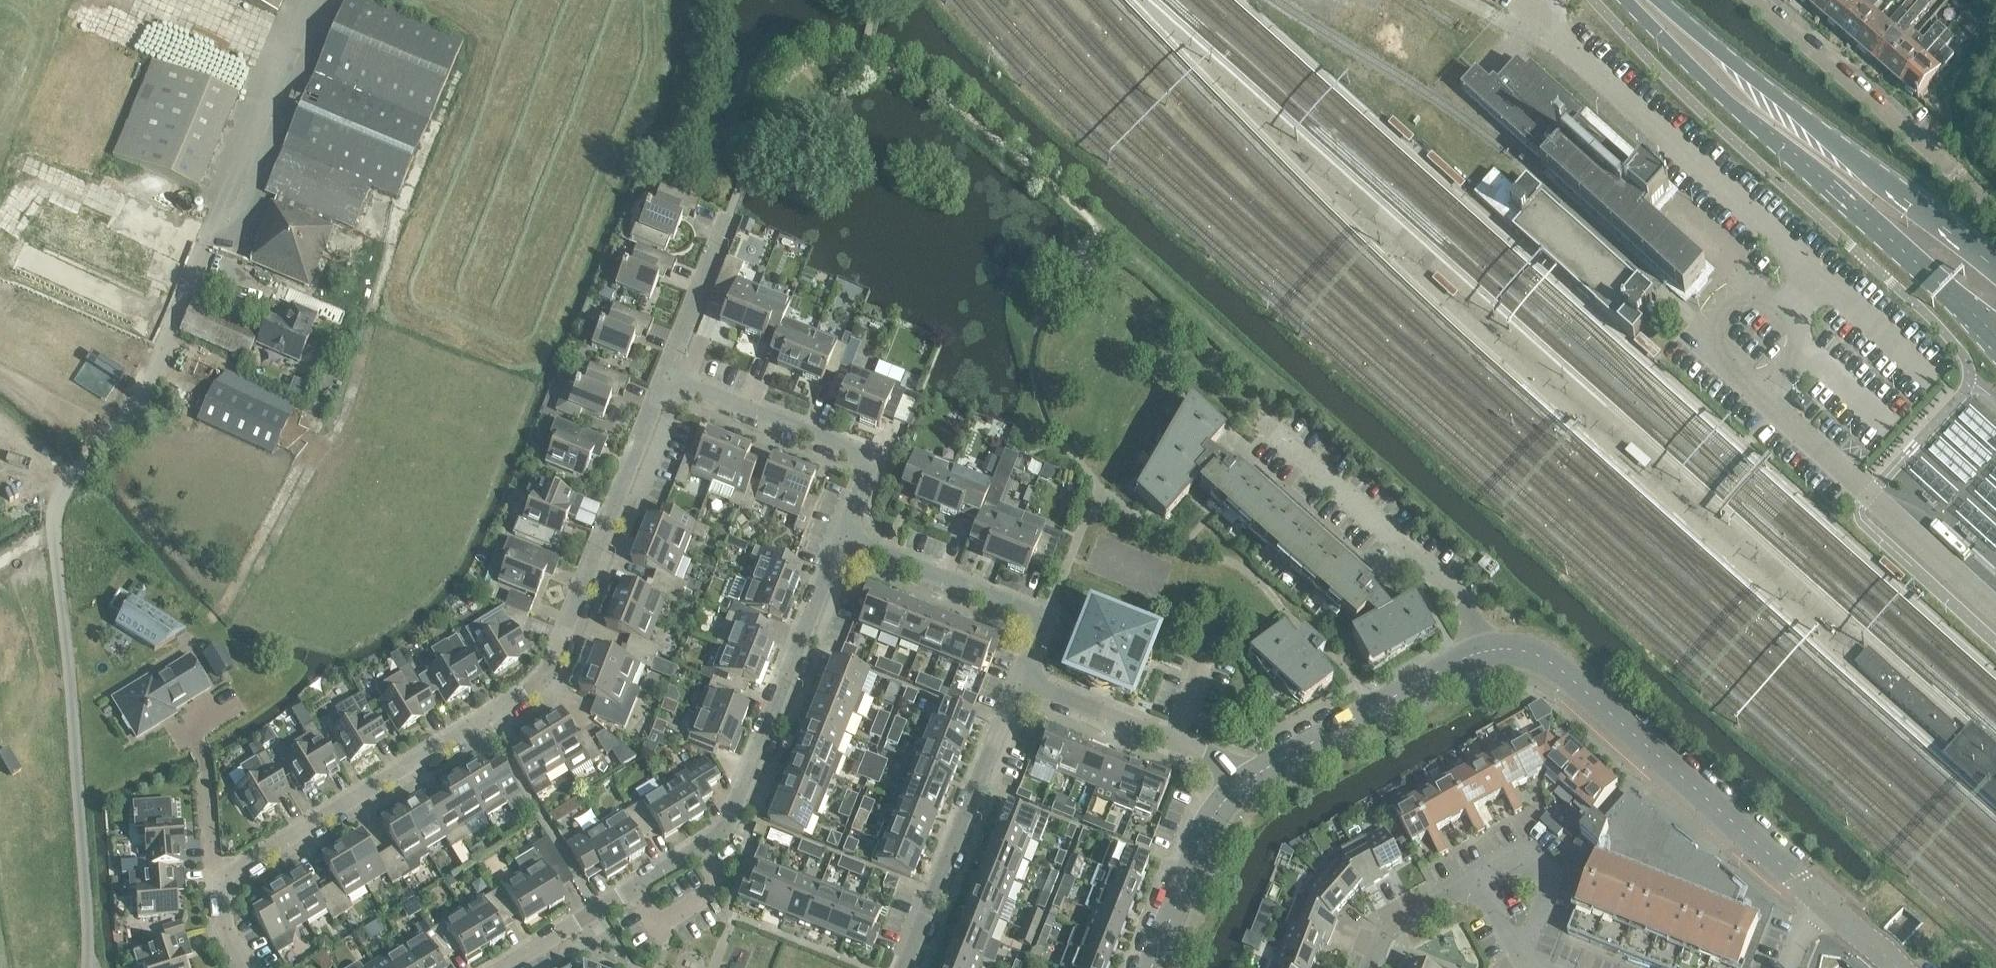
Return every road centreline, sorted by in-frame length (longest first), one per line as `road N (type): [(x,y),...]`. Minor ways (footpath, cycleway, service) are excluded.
road 1 (residential): [(219,879),(545,677),(664,375)]
road 2 (residential): [(498,967),(728,827),(842,536)]
road 3 (primary): [(1627,0),(1995,338)]
road 4 (unclassified): [(88,967),(53,526)]
road 5 (primary): [(1995,266),(1660,0)]
road 6 (tertiary): [(1490,649),(1518,648),(1546,659),(1817,897)]
road 7 (residential): [(1490,649),(1463,596),(1262,421)]
road 8 (residential): [(904,967),(1029,670)]
road 9 (residential): [(1995,209),(1759,0)]
road 10 (residential): [(842,536),(870,469),(863,453),(664,375)]
road 11 (unclassified): [(1995,610),(1775,412)]
road 12 (tertiary): [(1247,779),(1490,649)]
road 13 (residential): [(1029,670),(1039,628),(1023,608),(842,536)]
road 14 (track): [(0,187),(9,201),(51,176),(211,233)]
road 15 (tertiary): [(1153,967),(1209,821),(1247,779)]
road 16 (residential): [(1520,957),(1546,873),(1525,853),(1471,879)]
road 17 (track): [(71,0),(0,153)]
road 18 (residential): [(664,375),(728,219)]
road 19 (residential): [(1173,741),(1041,687),(1029,670)]
road 20 (residential): [(1369,967),(1388,928),(1471,879)]
road 21 (track): [(299,50),(170,0)]
road 22 (residential): [(219,879),(205,746)]

